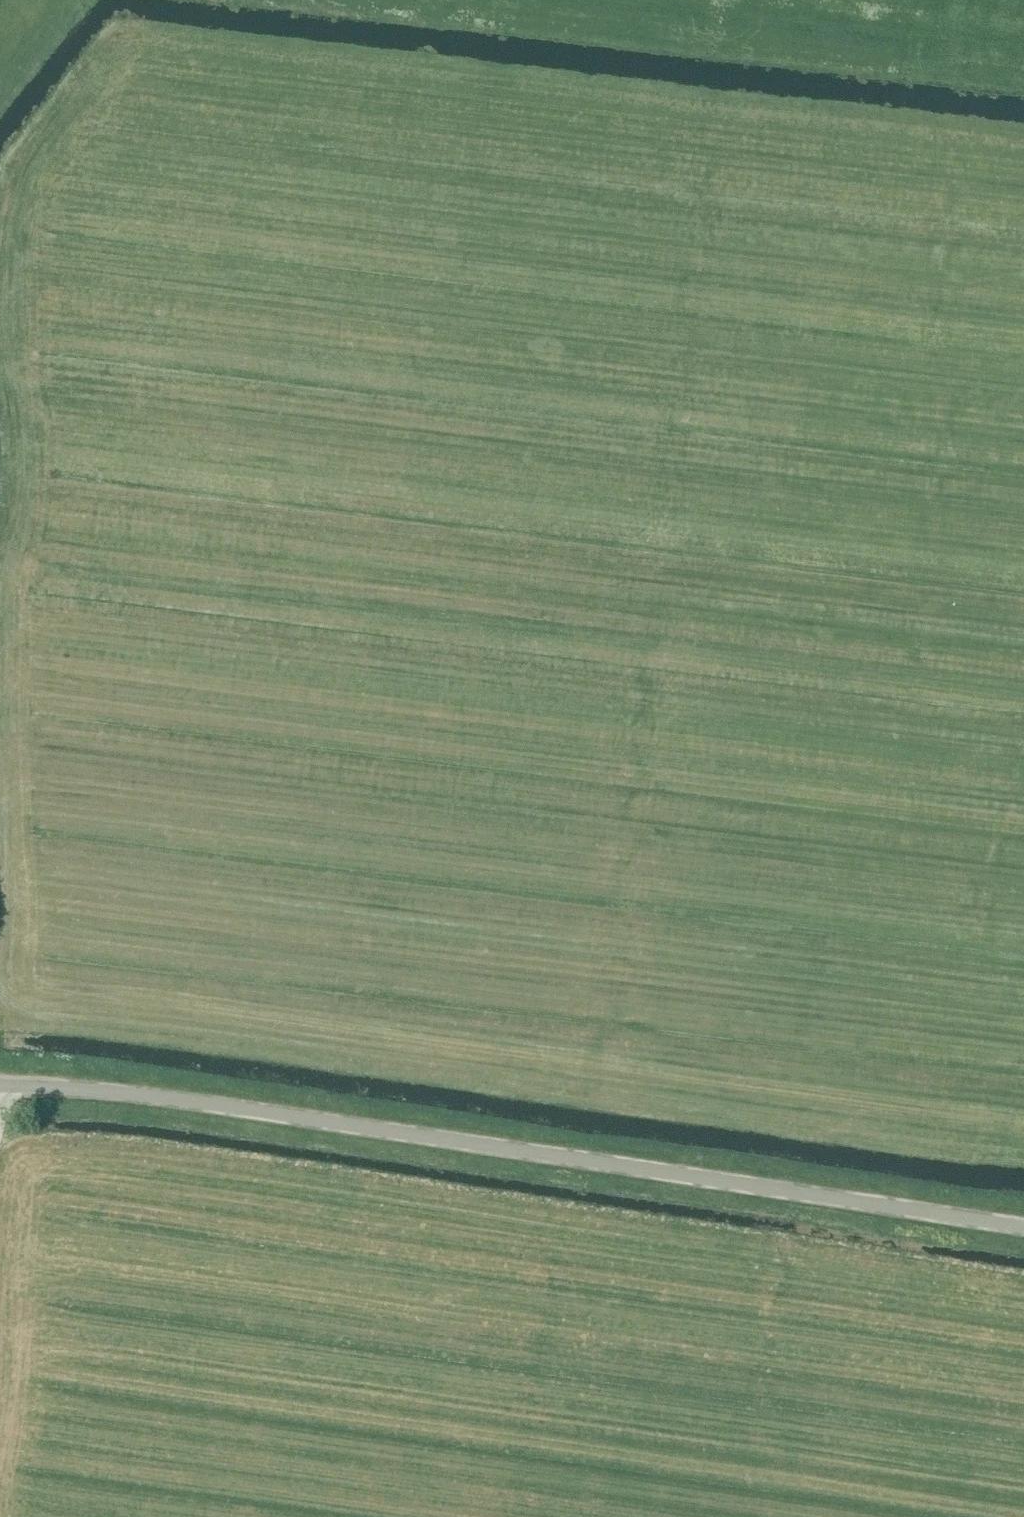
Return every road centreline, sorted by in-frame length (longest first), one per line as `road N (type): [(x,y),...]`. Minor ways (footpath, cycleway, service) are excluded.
road 1 (tertiary): [(1023,1234),(190,1107),(0,1093)]

